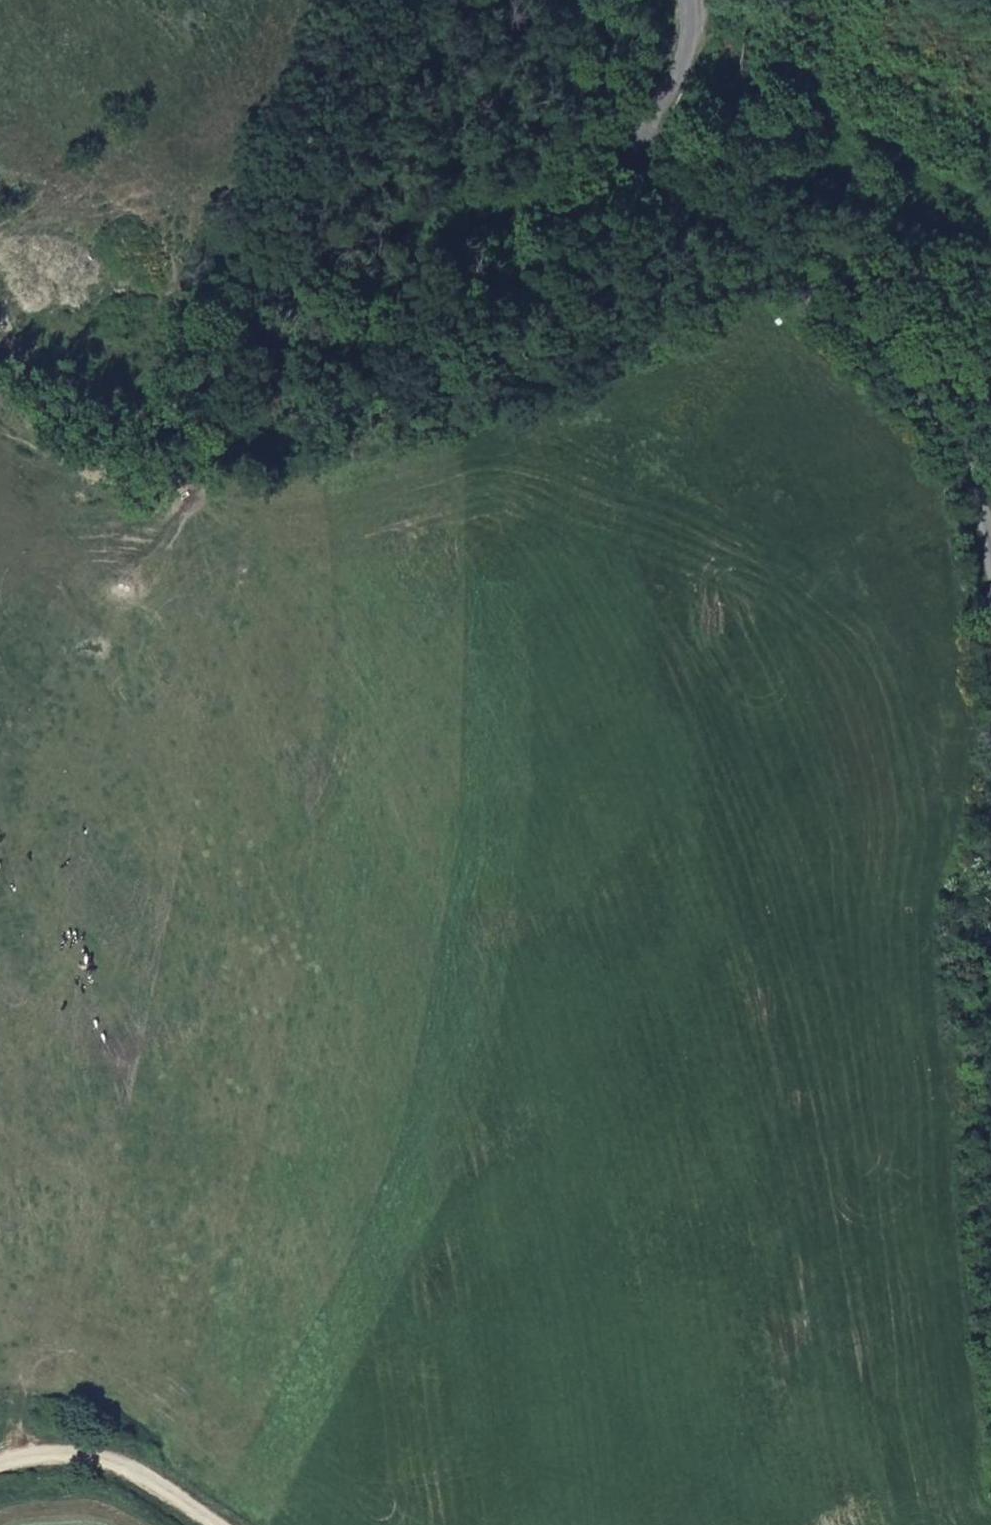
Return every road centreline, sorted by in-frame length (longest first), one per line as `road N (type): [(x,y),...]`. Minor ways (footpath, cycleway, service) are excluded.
road 1 (unclassified): [(990,551),(974,489),(943,430),(892,369),(640,175),(636,157),(643,135),(680,75),(691,24),(687,0)]
road 2 (unclassified): [(203,1524),(126,1475),(77,1460),(0,1469)]

